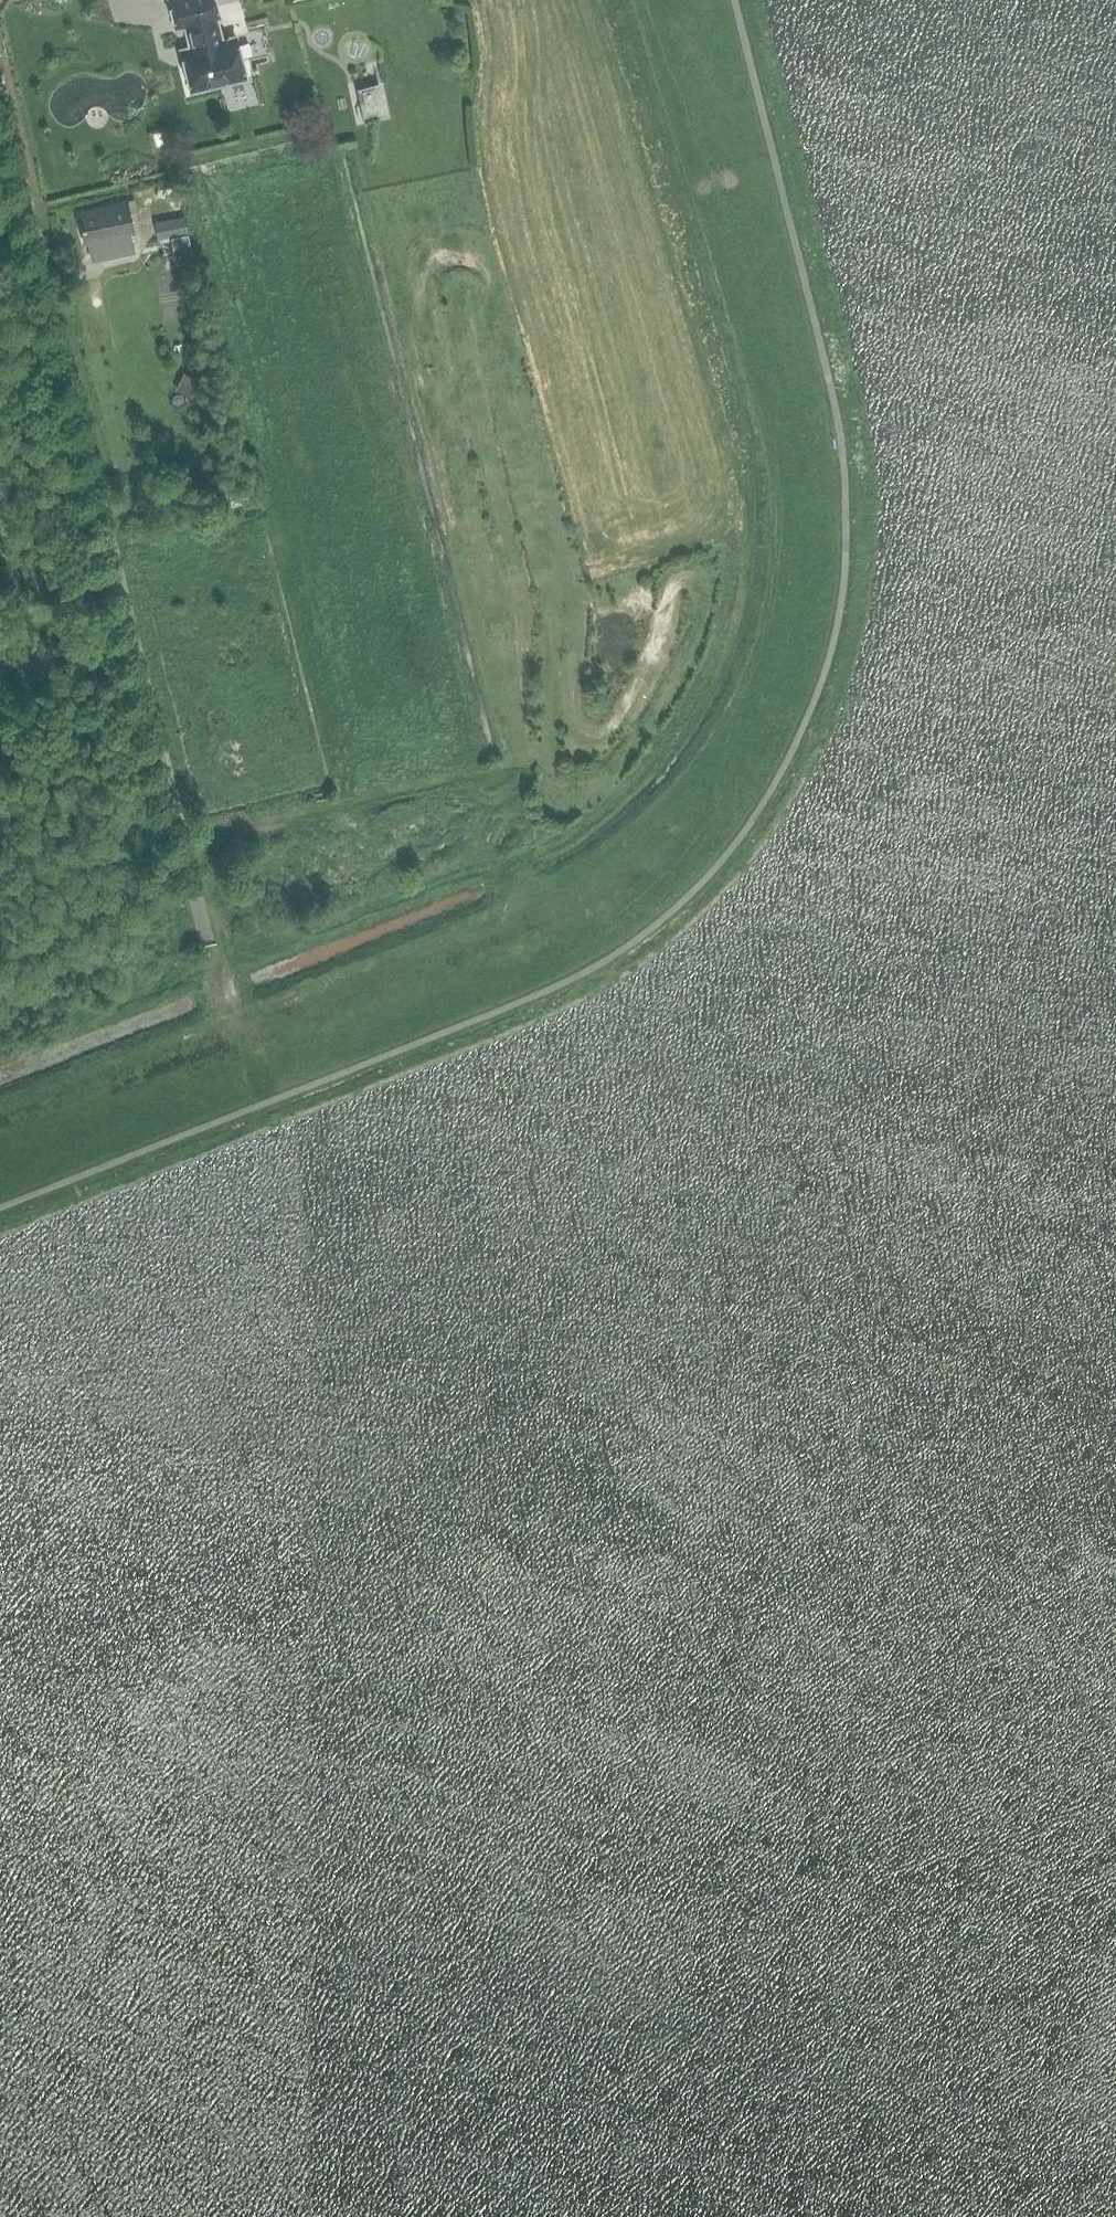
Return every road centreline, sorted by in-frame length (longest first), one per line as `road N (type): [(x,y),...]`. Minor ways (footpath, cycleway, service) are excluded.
road 1 (unclassified): [(209,946),(0,106)]

